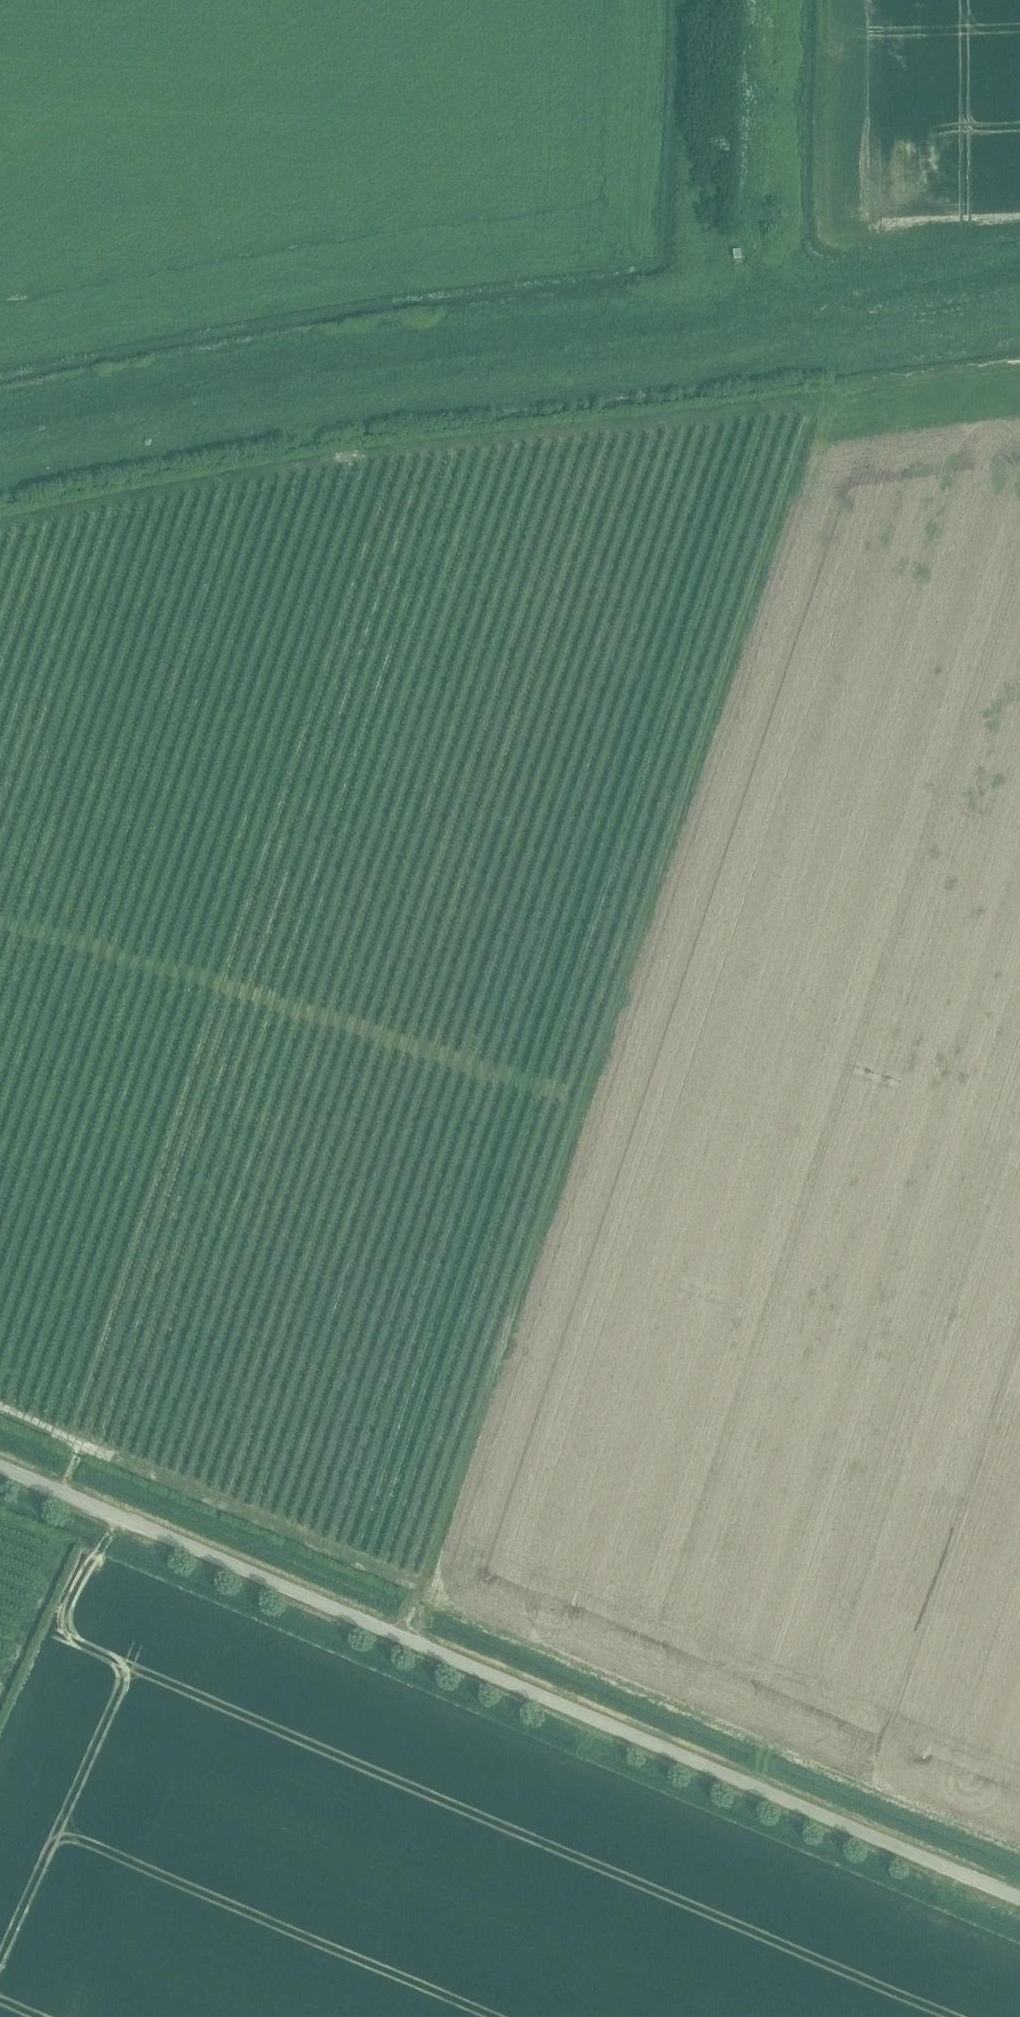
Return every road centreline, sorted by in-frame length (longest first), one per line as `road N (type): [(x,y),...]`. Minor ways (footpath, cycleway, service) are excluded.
road 1 (unclassified): [(1019,1916),(0,1479)]

